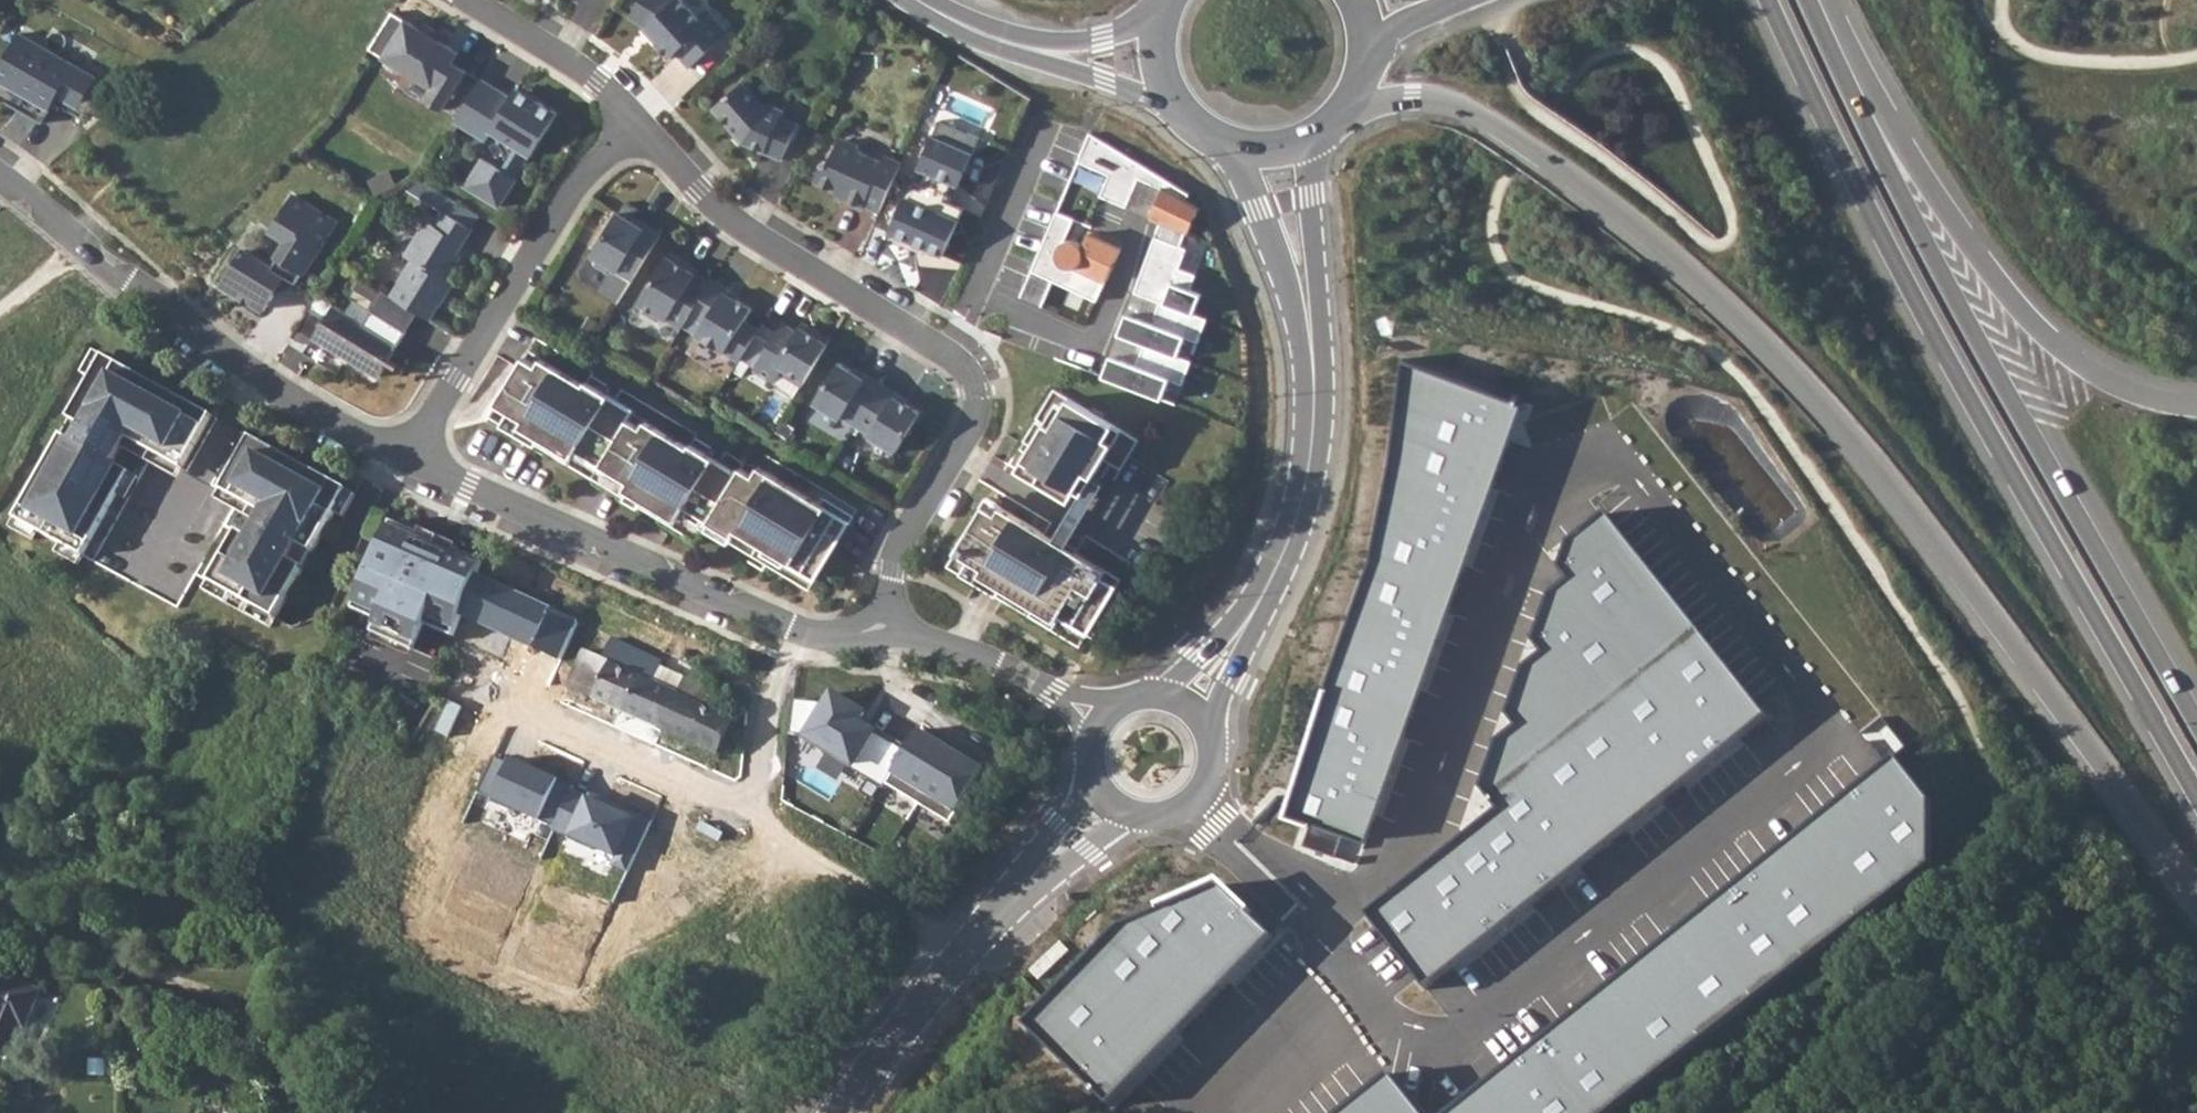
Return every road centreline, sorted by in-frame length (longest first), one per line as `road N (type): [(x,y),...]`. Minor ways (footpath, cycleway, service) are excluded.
road 1 (primary): [(1342,114),(1408,99),(1470,110),(1636,222),(1787,359),(1991,612),(2196,889)]
road 2 (primary): [(1769,0),(1895,266),(2196,794)]
road 3 (primary): [(2196,722),(1941,277),(1805,0)]
road 4 (primary): [(2196,404),(2106,374),(2029,314),(1947,217),(1834,0)]
road 5 (residential): [(406,459),(790,628),(826,636),(890,627)]
road 6 (residential): [(0,177),(128,281),(302,404),(406,459)]
road 7 (residential): [(639,123),(580,182),(406,459)]
road 8 (residential): [(950,356),(725,213),(639,123)]
road 9 (residential): [(890,627),(898,550),(976,412),(972,379),(950,356)]
road 10 (residential): [(974,294),(1094,345),(1142,226)]
road 11 (tertiary): [(1254,606),(1302,490),(1312,359)]
road 12 (tertiary): [(1211,136),(1259,207),(1312,359)]
road 13 (residential): [(890,627),(1024,678),(1100,719)]
road 14 (tertiary): [(1312,359),(1318,307),(1311,198),(1323,131)]
road 15 (tertiary): [(963,953),(1043,880),(1136,815)]
road 16 (tertiary): [(1090,772),(963,953)]
road 17 (residential): [(985,32),(1038,60),(1185,113)]
road 18 (residential): [(639,123),(580,69),(473,0)]
road 19 (tertiary): [(835,1112),(883,1042),(963,953)]
road 20 (residential): [(1169,6),(1101,39),(1053,43),(985,32)]
road 21 (residential): [(974,294),(1045,126)]
road 22 (unclassified): [(1325,919),(1201,790)]
road 23 (tertiary): [(1211,750),(1254,606)]
road 24 (tertiary): [(1254,606),(1154,693)]
road 25 (secondary): [(1364,74),(1388,36),(1463,0)]

